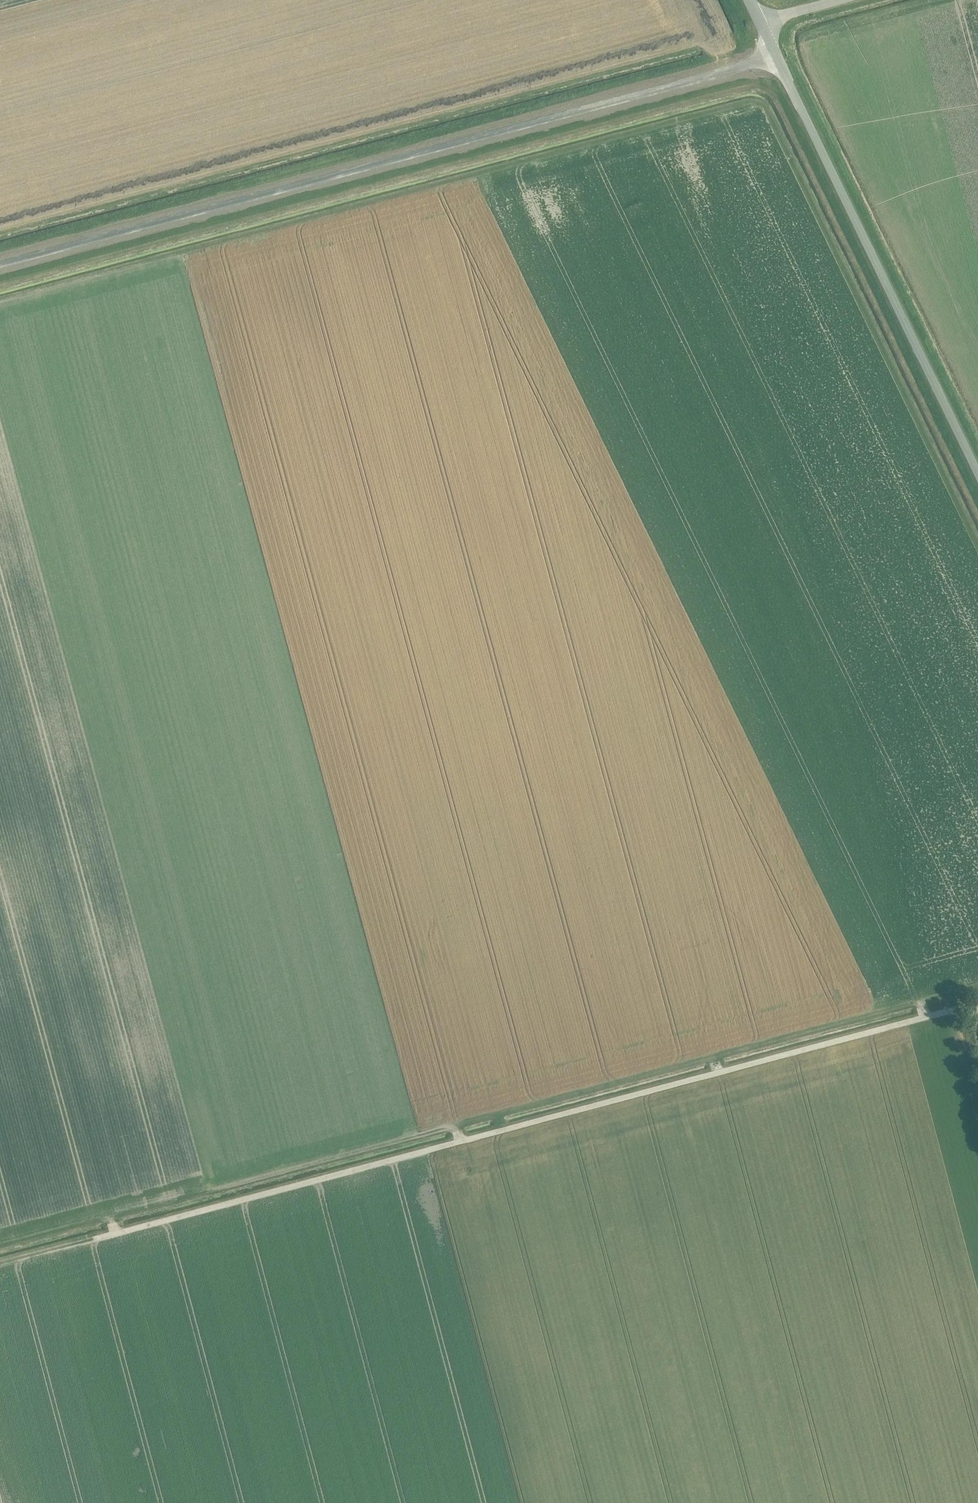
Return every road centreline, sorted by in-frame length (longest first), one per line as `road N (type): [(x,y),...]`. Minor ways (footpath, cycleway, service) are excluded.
road 1 (unclassified): [(0,267),(775,55)]
road 2 (unclassified): [(977,472),(775,55)]

